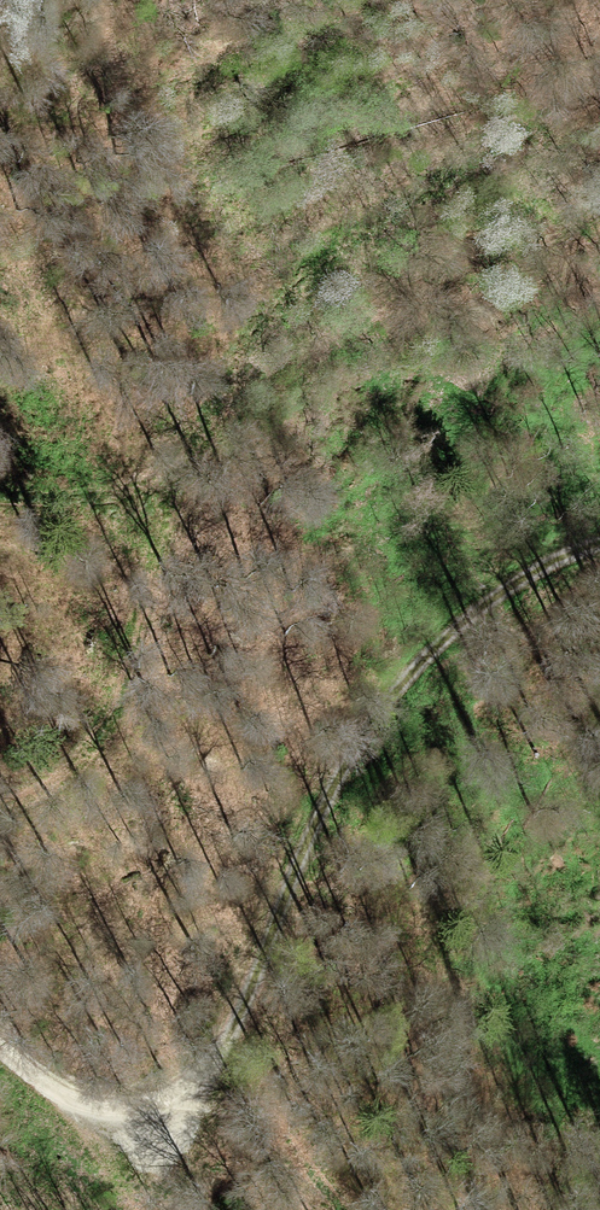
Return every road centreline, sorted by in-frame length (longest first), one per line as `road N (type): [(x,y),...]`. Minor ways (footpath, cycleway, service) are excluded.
road 1 (track): [(0,813),(56,788),(103,744),(173,488),(258,312),(311,266),(599,82)]
road 2 (track): [(599,540),(480,606),(407,679),(314,835),(241,1022),(190,1093),(138,1114),(89,1112),(45,1088),(0,1046)]
road 3 (track): [(0,497),(81,500),(173,488)]

